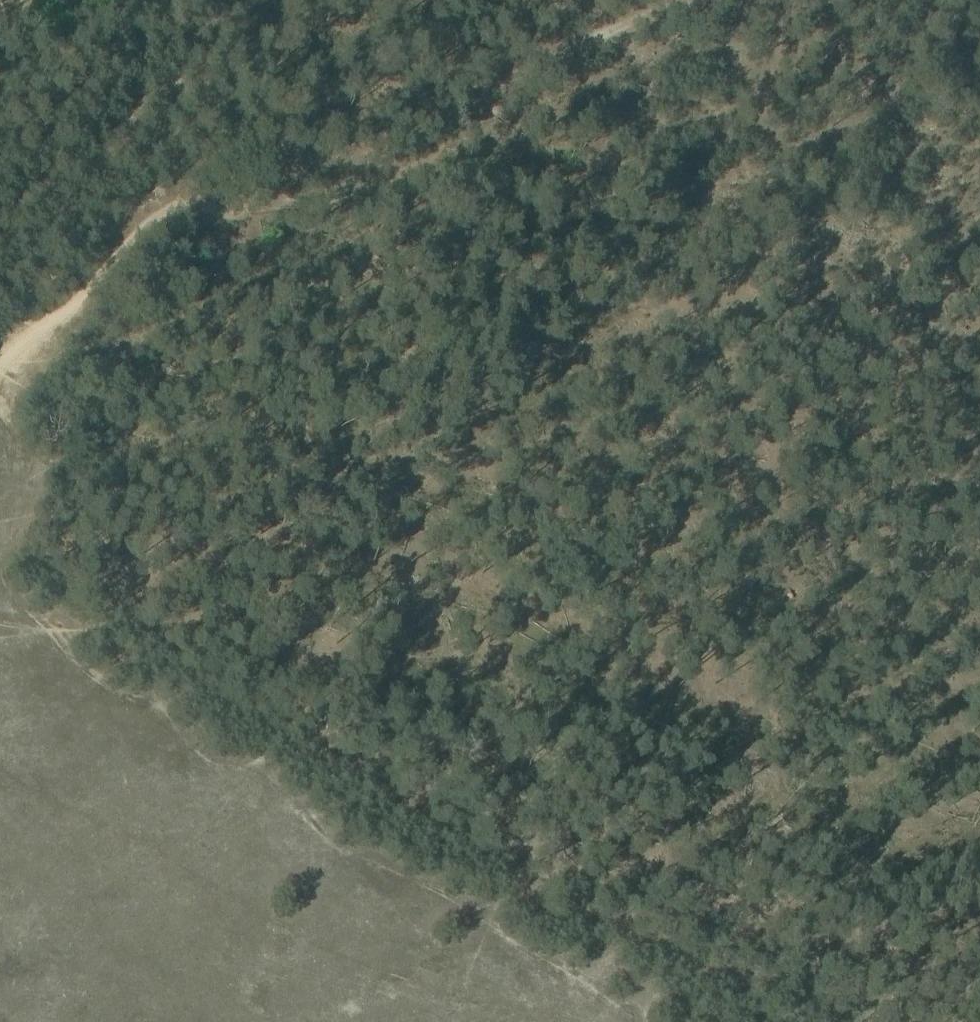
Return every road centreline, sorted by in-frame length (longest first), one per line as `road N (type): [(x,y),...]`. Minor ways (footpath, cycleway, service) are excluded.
road 1 (track): [(0,370),(89,295),(139,237),(181,210),(325,198),(406,171),(506,90),(577,46),(685,0)]

